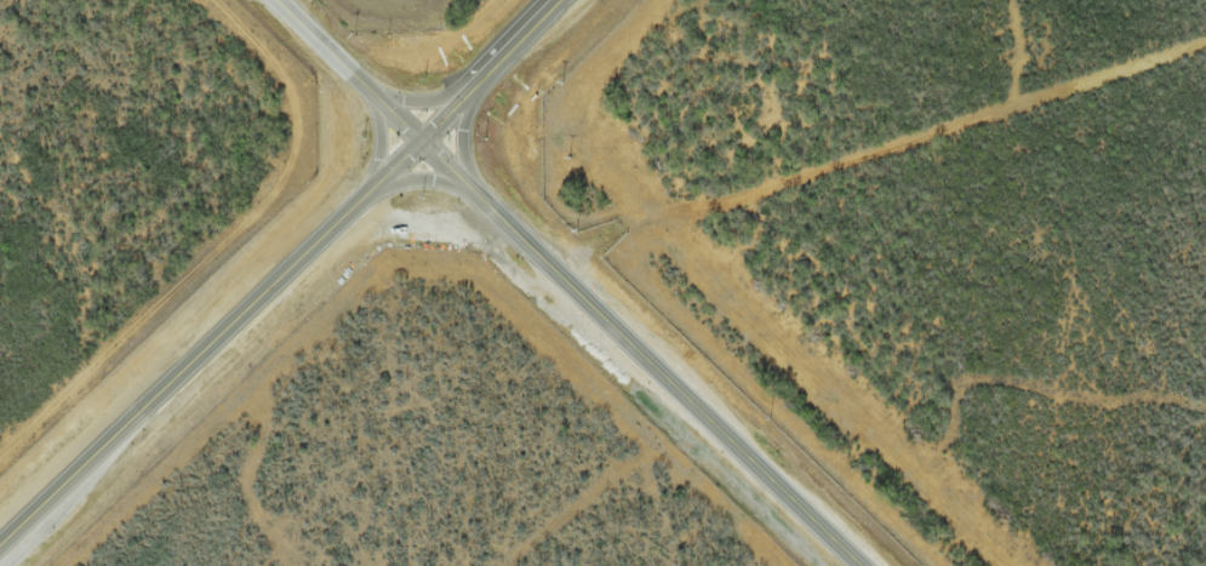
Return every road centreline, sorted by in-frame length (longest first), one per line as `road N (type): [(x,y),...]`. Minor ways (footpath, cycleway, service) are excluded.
road 1 (secondary): [(845,565),(269,0)]
road 2 (residential): [(576,303),(608,282),(1205,77)]
road 3 (primary): [(0,544),(417,145)]
road 4 (primary): [(417,145),(560,0)]

